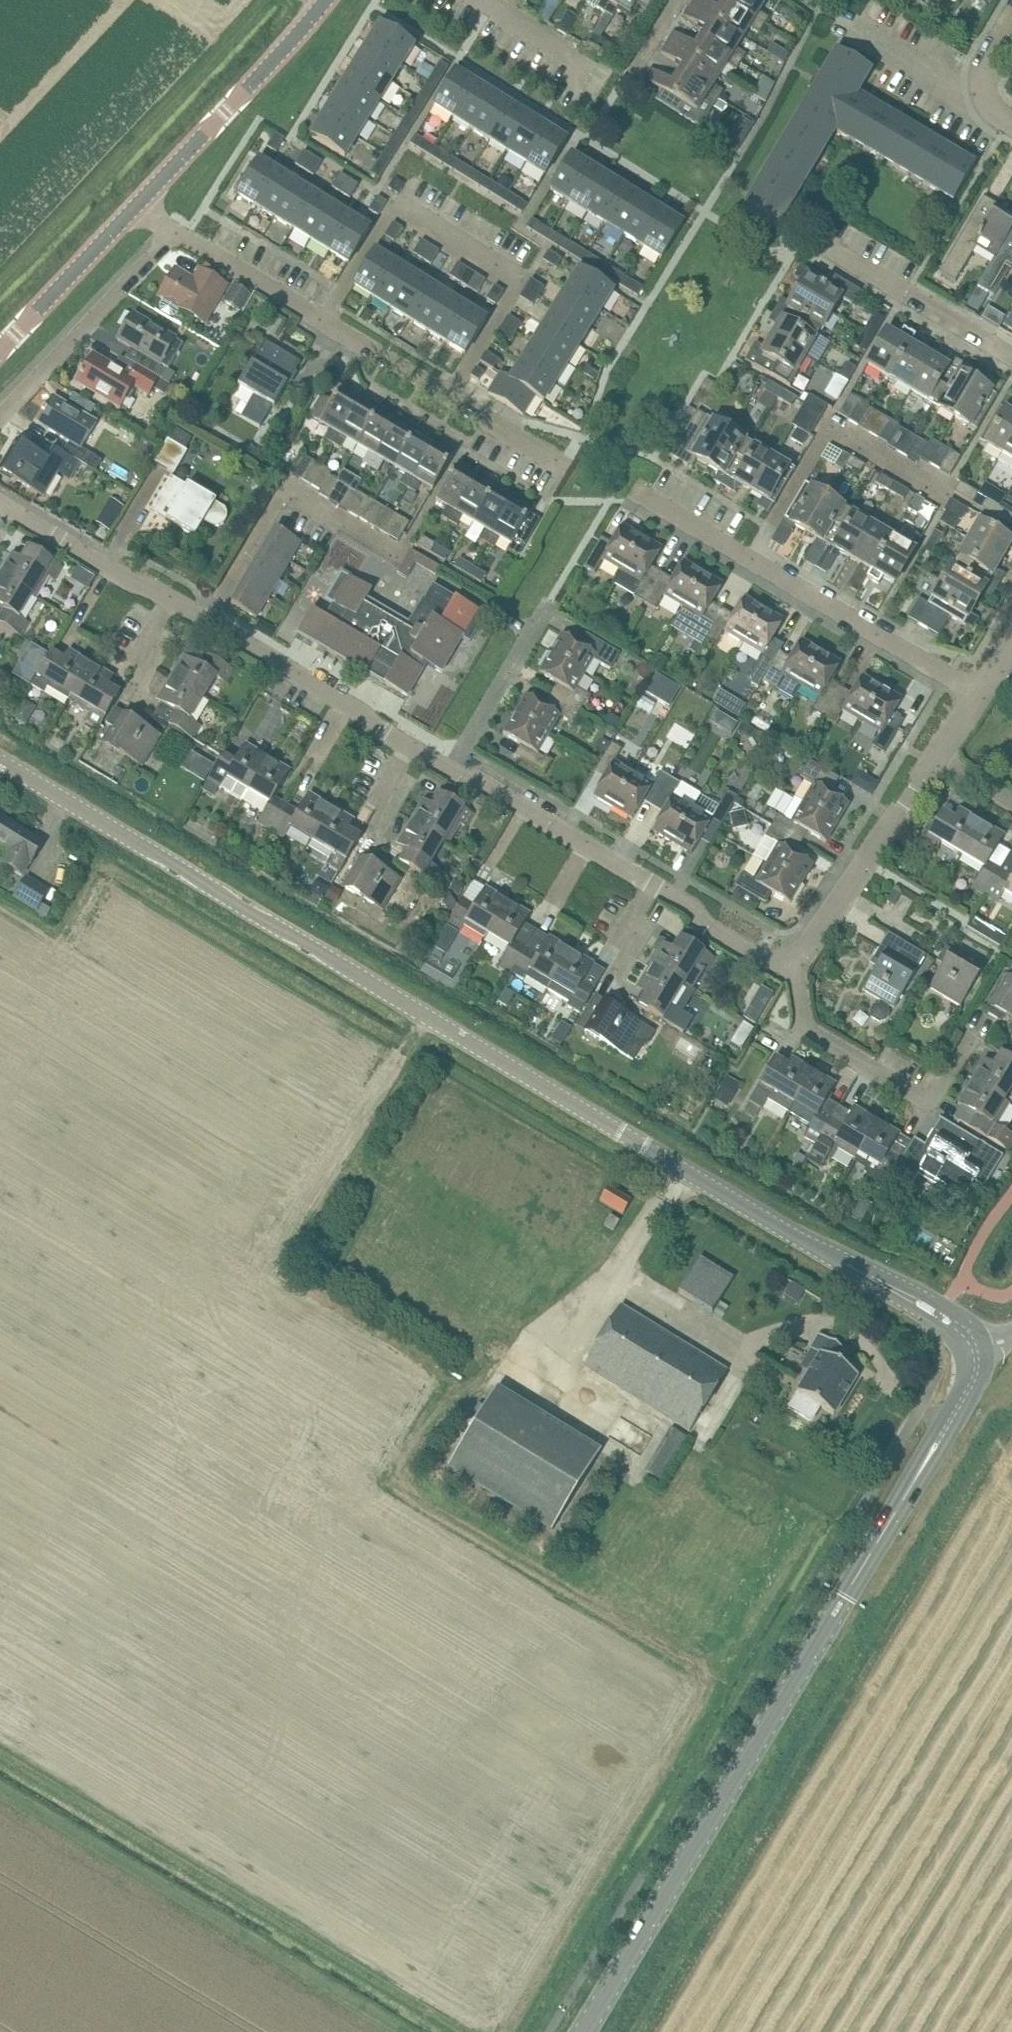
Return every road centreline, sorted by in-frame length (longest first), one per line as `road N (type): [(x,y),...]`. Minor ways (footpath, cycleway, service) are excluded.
road 1 (tertiary): [(976,1346),(963,1329),(0,763)]
road 2 (tertiary): [(585,2031),(965,1394),(976,1346)]
road 3 (residential): [(562,465),(175,230)]
road 4 (residential): [(979,696),(638,493)]
road 5 (residential): [(205,622),(284,490),(399,557)]
road 6 (unclassified): [(134,207),(231,112),(324,0)]
road 7 (residential): [(0,414),(175,230)]
road 8 (residential): [(792,961),(933,755)]
road 9 (residential): [(415,751),(205,622)]
road 10 (residential): [(653,886),(448,770)]
road 11 (residential): [(930,1106),(805,1031),(792,961)]
road 12 (residential): [(1011,355),(824,247)]
road 13 (residential): [(169,601),(0,502)]
road 14 (unclassified): [(0,349),(134,207)]
road 15 (residential): [(448,770),(545,607)]
road 16 (residential): [(792,961),(761,961),(703,928),(693,909),(653,886)]
road 17 (residential): [(984,90),(958,91),(847,25)]

